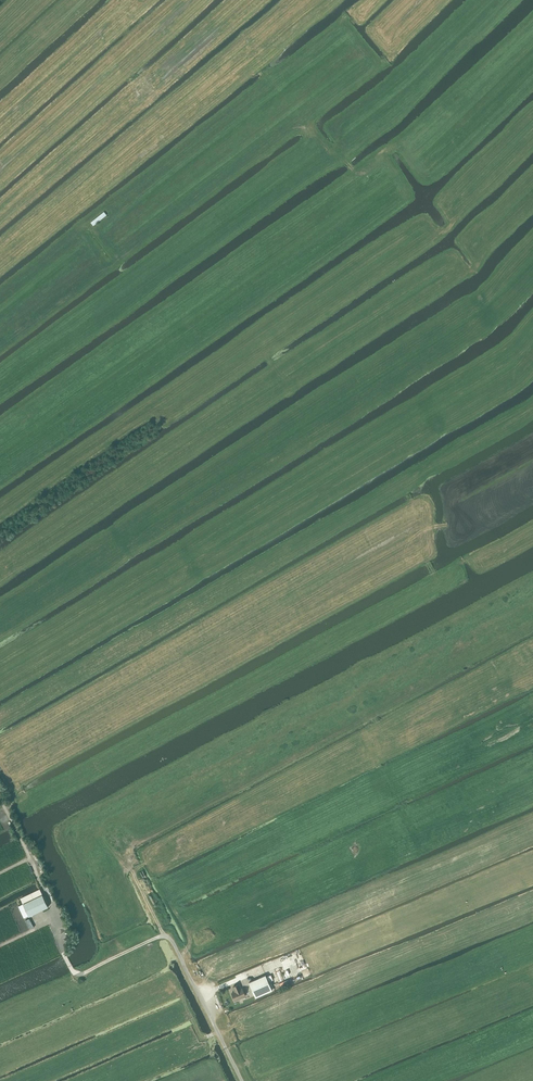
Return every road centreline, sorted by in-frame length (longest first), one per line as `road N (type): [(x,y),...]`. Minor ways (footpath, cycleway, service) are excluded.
road 1 (track): [(532,408),(0,726)]
road 2 (track): [(160,936),(77,975),(63,951),(58,916),(0,801)]
road 3 (track): [(267,736),(106,821),(101,835),(133,872)]
road 4 (unclassified): [(242,1080),(174,943),(160,936)]

